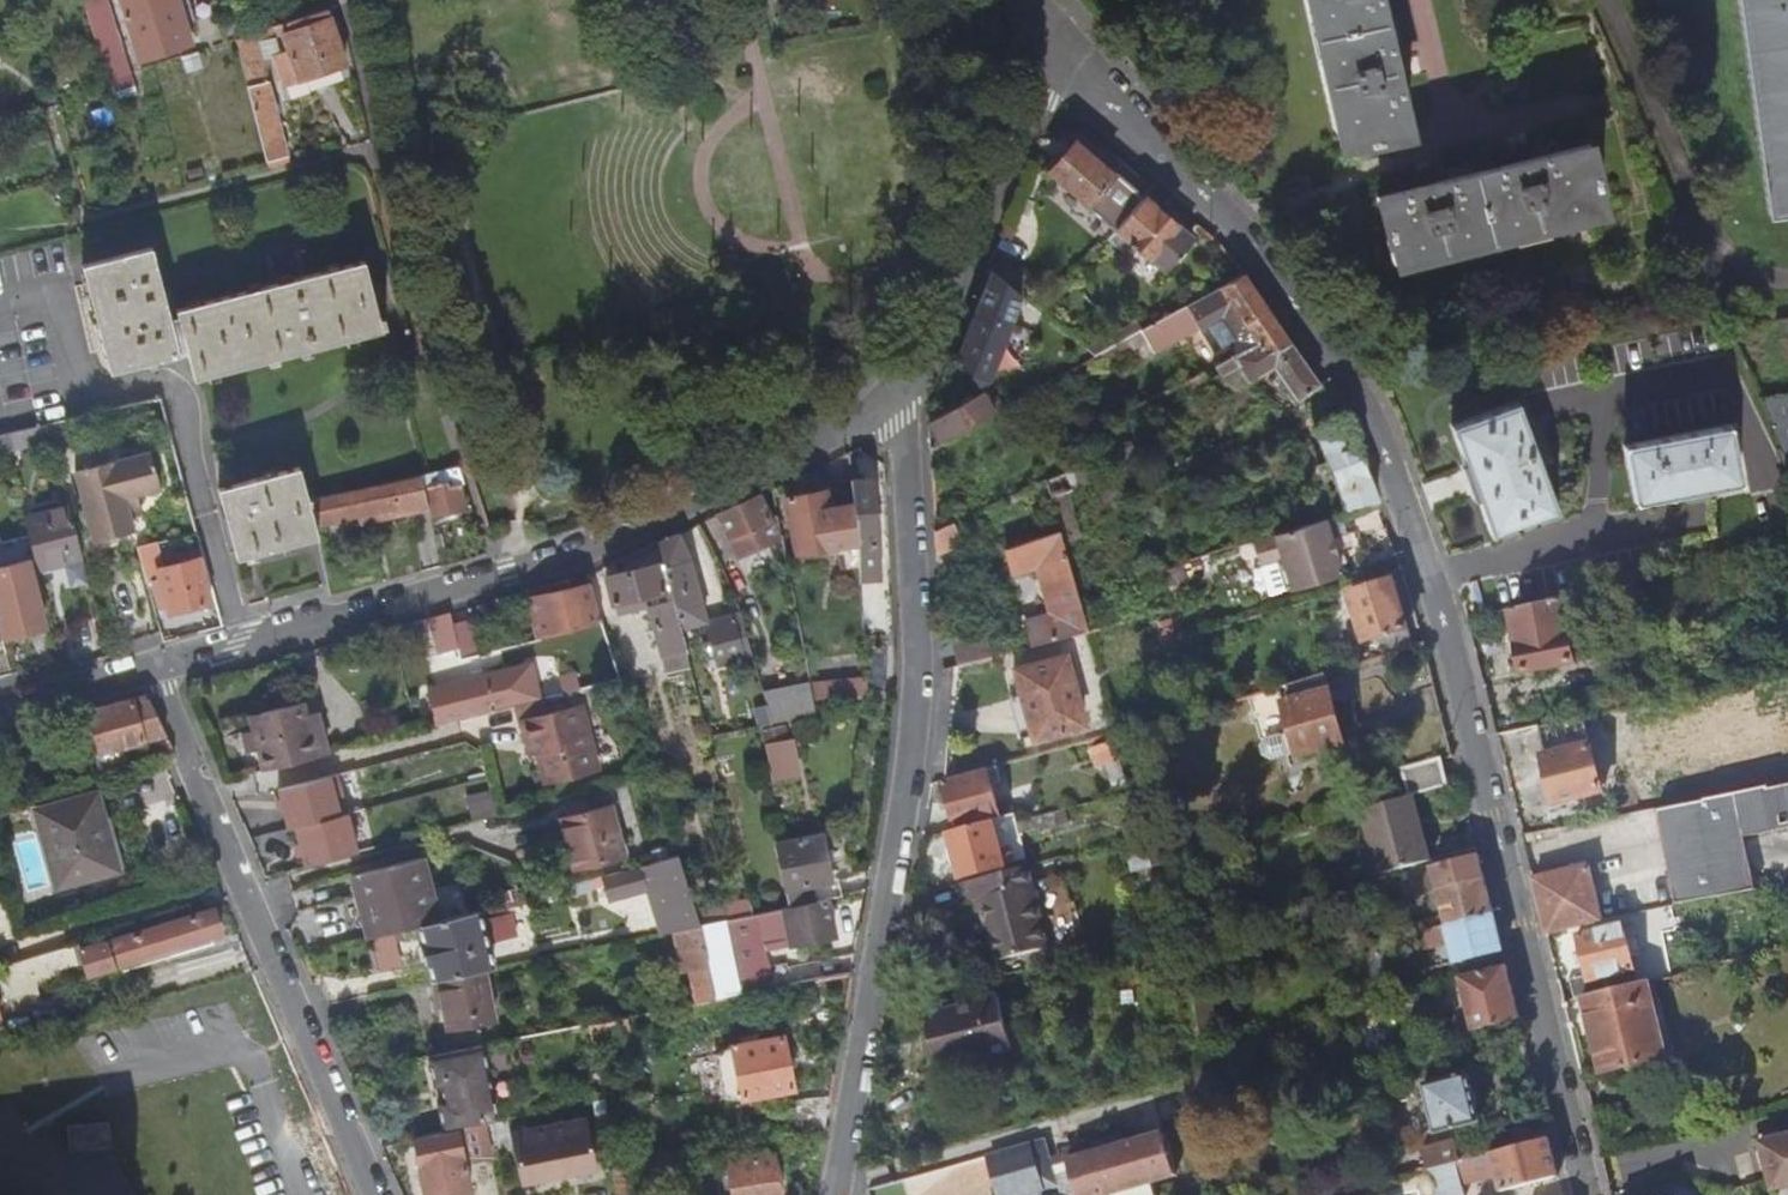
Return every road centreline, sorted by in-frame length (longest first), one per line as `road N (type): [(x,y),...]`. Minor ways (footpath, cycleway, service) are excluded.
road 1 (residential): [(1582,1194),(1441,608),(1377,424),(1260,253),(1058,41)]
road 2 (residential): [(831,1194),(917,706),(899,396)]
road 3 (residential): [(899,396),(573,551),(152,667)]
road 4 (residential): [(152,667),(367,1194)]
road 5 (residential): [(899,396),(927,354),(1058,41)]
road 6 (residential): [(152,667),(0,709)]

